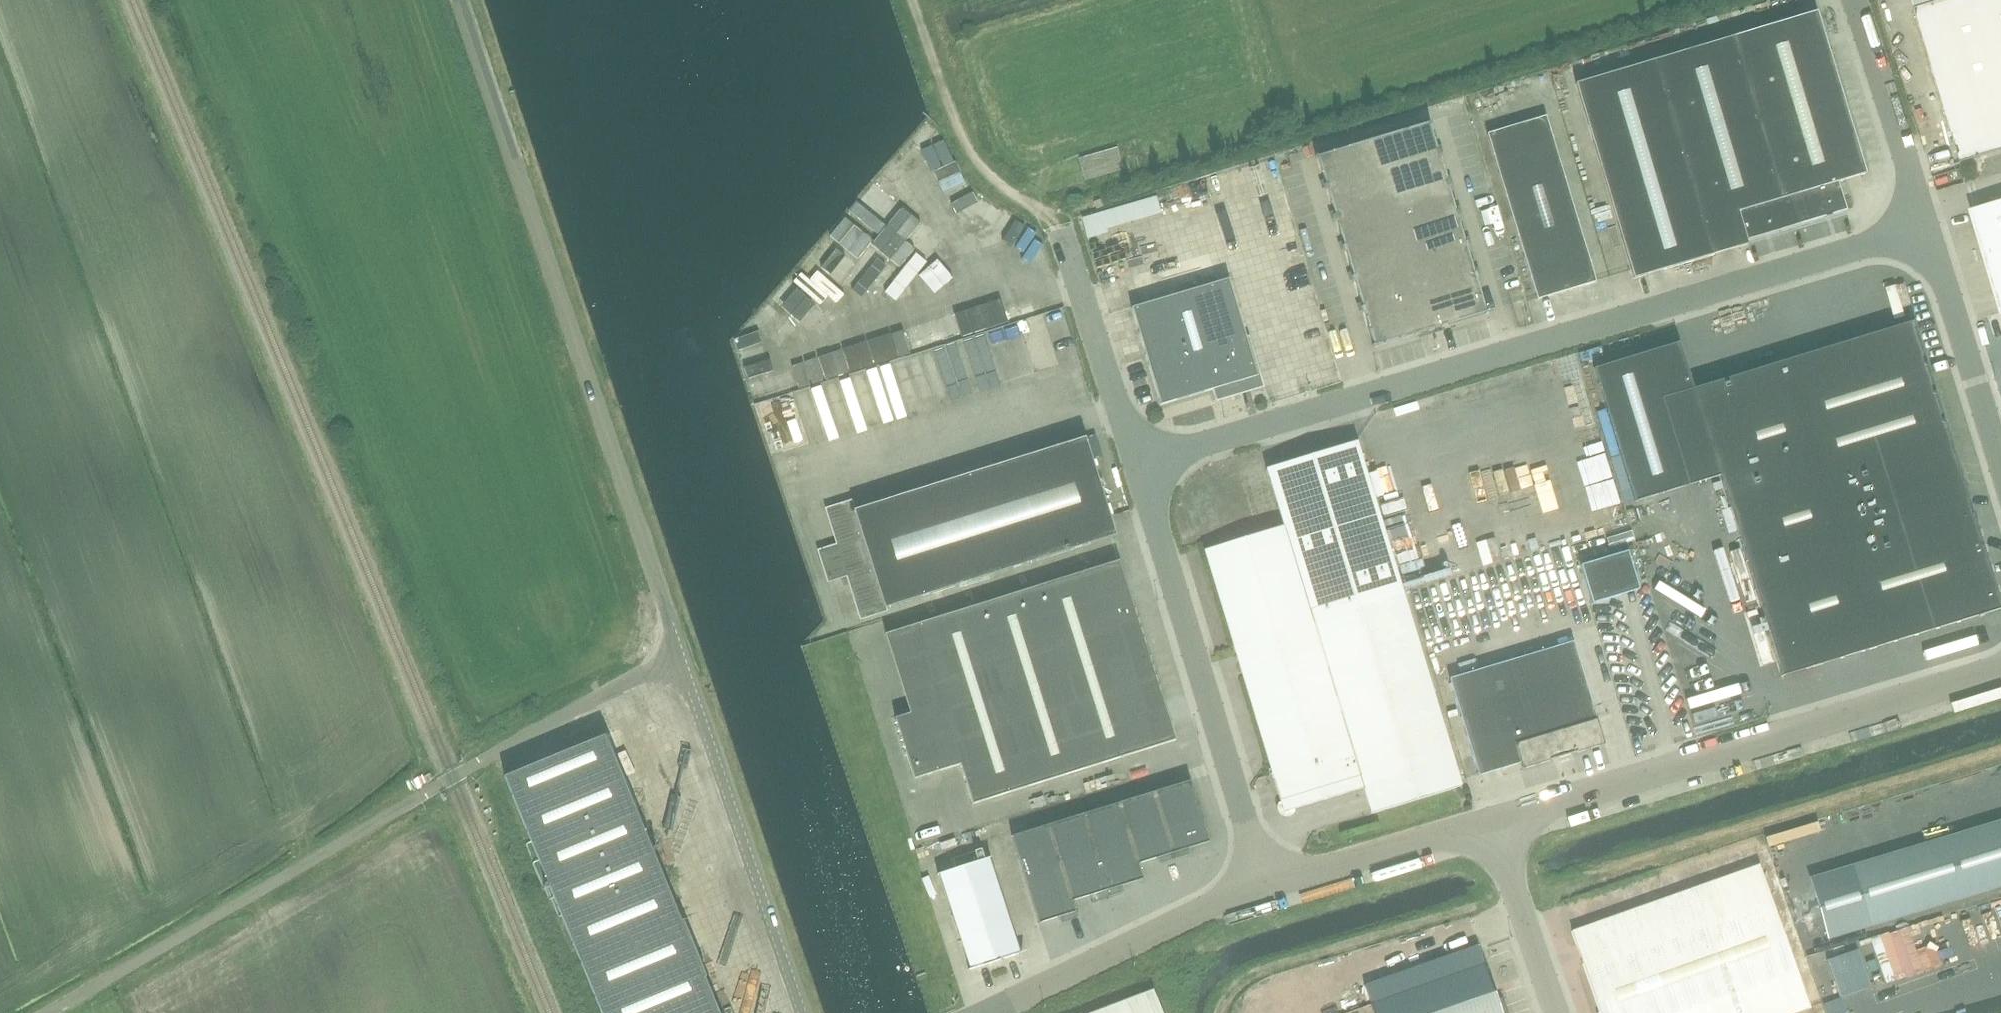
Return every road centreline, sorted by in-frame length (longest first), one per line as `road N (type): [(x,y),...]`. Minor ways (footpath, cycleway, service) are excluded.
road 1 (unclassified): [(1135,464),(1923,229)]
road 2 (unclassified): [(50,1012),(679,651)]
road 3 (unclassified): [(679,651),(458,0)]
road 4 (unclassified): [(1489,823),(2000,671)]
road 5 (unclassified): [(1265,889),(1135,464)]
road 6 (unclassified): [(803,1012),(679,651)]
road 7 (unclassified): [(988,1012),(1208,908),(1265,889)]
road 8 (track): [(1059,230),(973,160),(913,0)]
road 9 (unclassified): [(2000,469),(1923,229)]
road 10 (unclassified): [(1135,464),(1059,230)]
road 11 (unclassified): [(1923,229),(1854,0)]
road 12 (unclassified): [(1265,889),(1489,823)]
road 13 (unclassified): [(1556,1012),(1489,823)]

